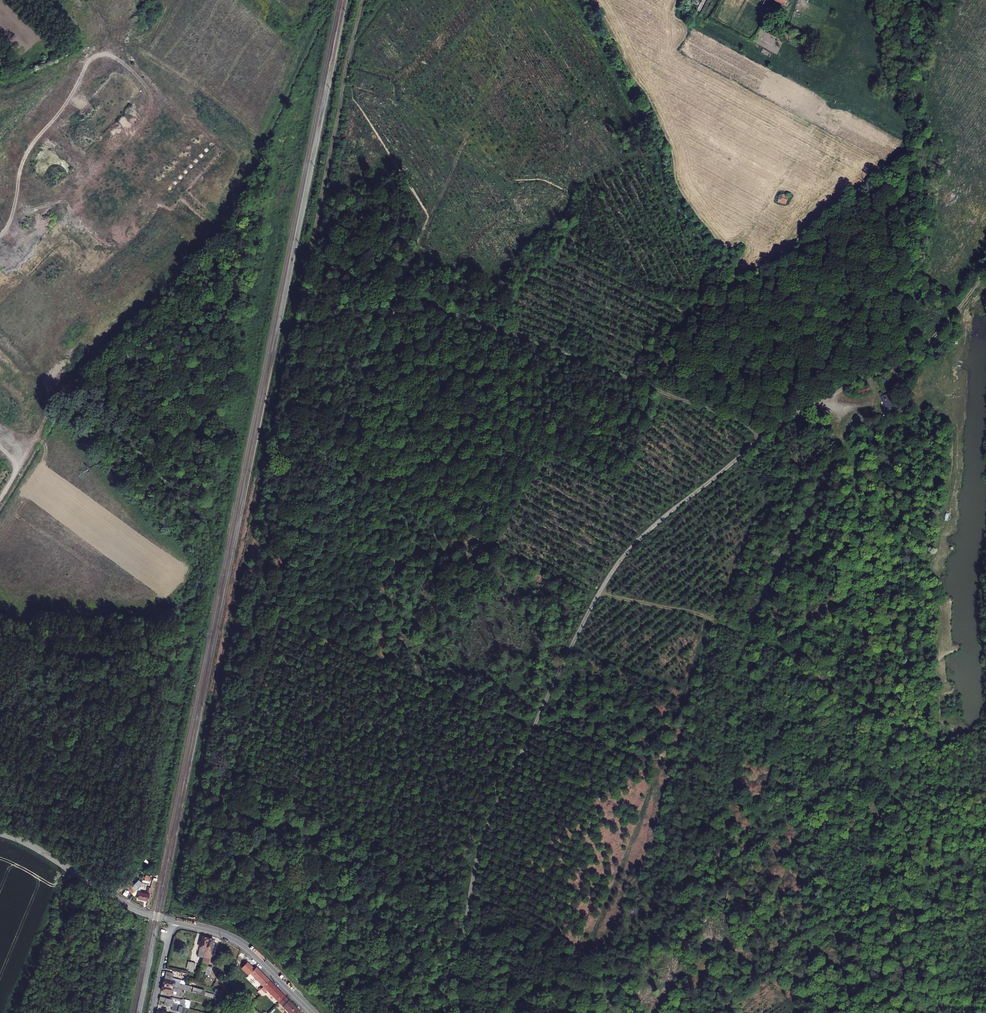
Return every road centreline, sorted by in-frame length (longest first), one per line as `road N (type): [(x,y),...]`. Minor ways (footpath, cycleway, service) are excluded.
road 1 (tertiary): [(0,833),(130,907),(172,920)]
road 2 (tertiary): [(172,920),(242,943),(314,1012)]

